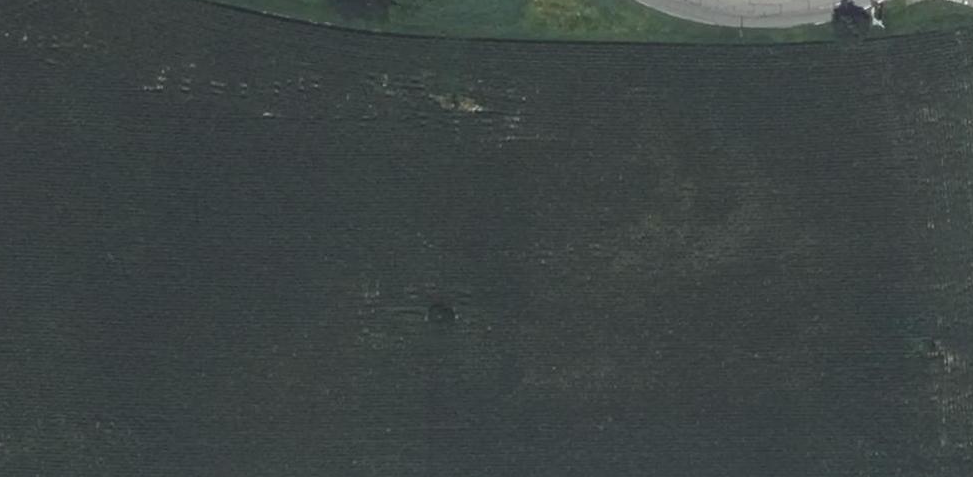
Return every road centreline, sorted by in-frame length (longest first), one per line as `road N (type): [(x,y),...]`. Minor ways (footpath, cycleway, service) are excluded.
road 1 (unclassified): [(682,0),(801,10),(840,0)]

